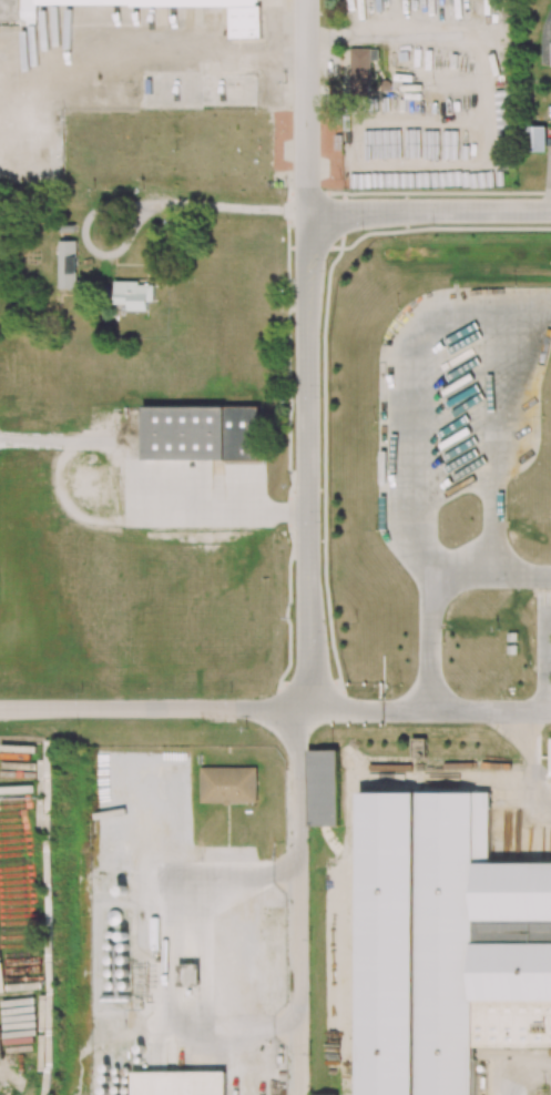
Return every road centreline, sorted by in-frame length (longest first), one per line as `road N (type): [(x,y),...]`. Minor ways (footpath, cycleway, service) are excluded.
road 1 (residential): [(304,709),(305,0)]
road 2 (residential): [(302,1094),(304,709)]
road 3 (tertiary): [(0,707),(304,709)]
road 4 (tertiary): [(304,709),(550,711)]
road 5 (residential): [(305,216),(550,209)]

